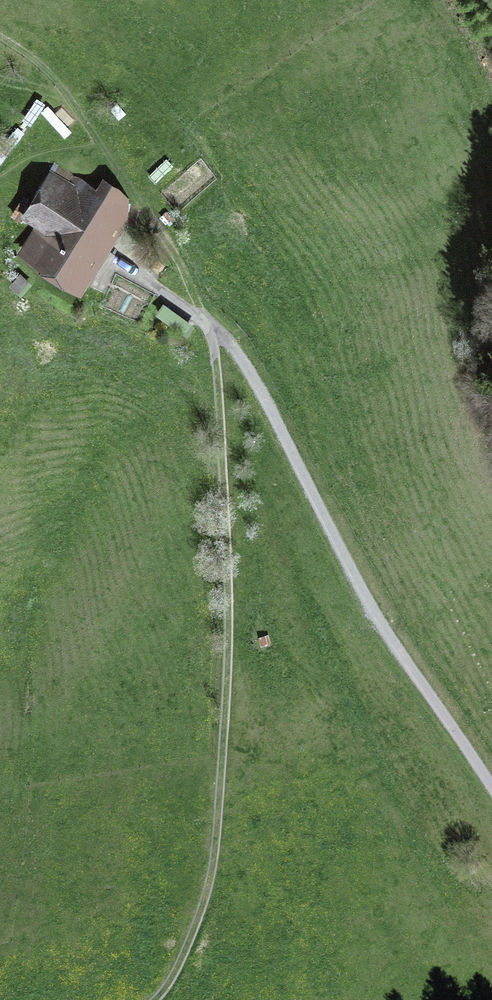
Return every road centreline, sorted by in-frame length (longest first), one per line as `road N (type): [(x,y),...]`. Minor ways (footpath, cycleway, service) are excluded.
road 1 (track): [(214,329),(230,588),(220,802),(199,937),(157,999)]
road 2 (track): [(491,786),(388,638),(260,397),(214,329)]
road 3 (track): [(0,51),(28,67),(126,178),(214,329)]

